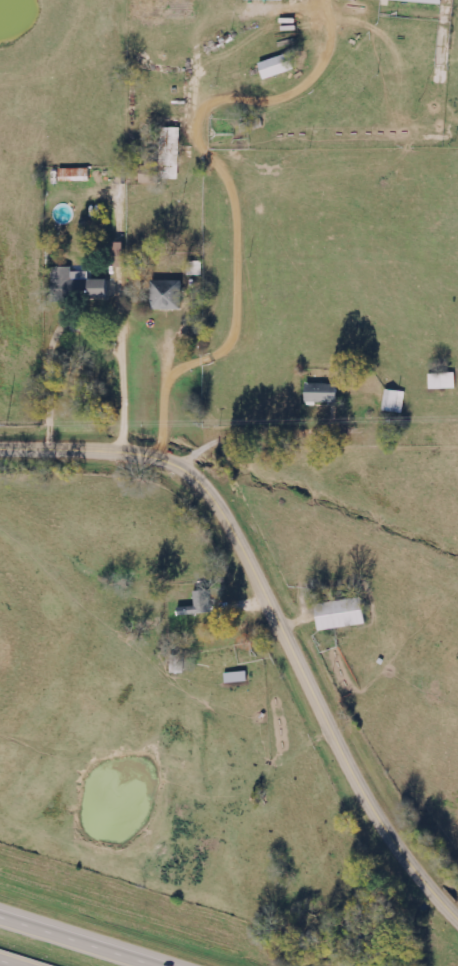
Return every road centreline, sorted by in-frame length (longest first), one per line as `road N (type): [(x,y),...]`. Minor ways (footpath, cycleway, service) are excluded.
road 1 (tertiary): [(457,919),(383,827),(239,541),(185,466),(93,448),(0,449)]
road 2 (motorway): [(179,965),(0,911)]

